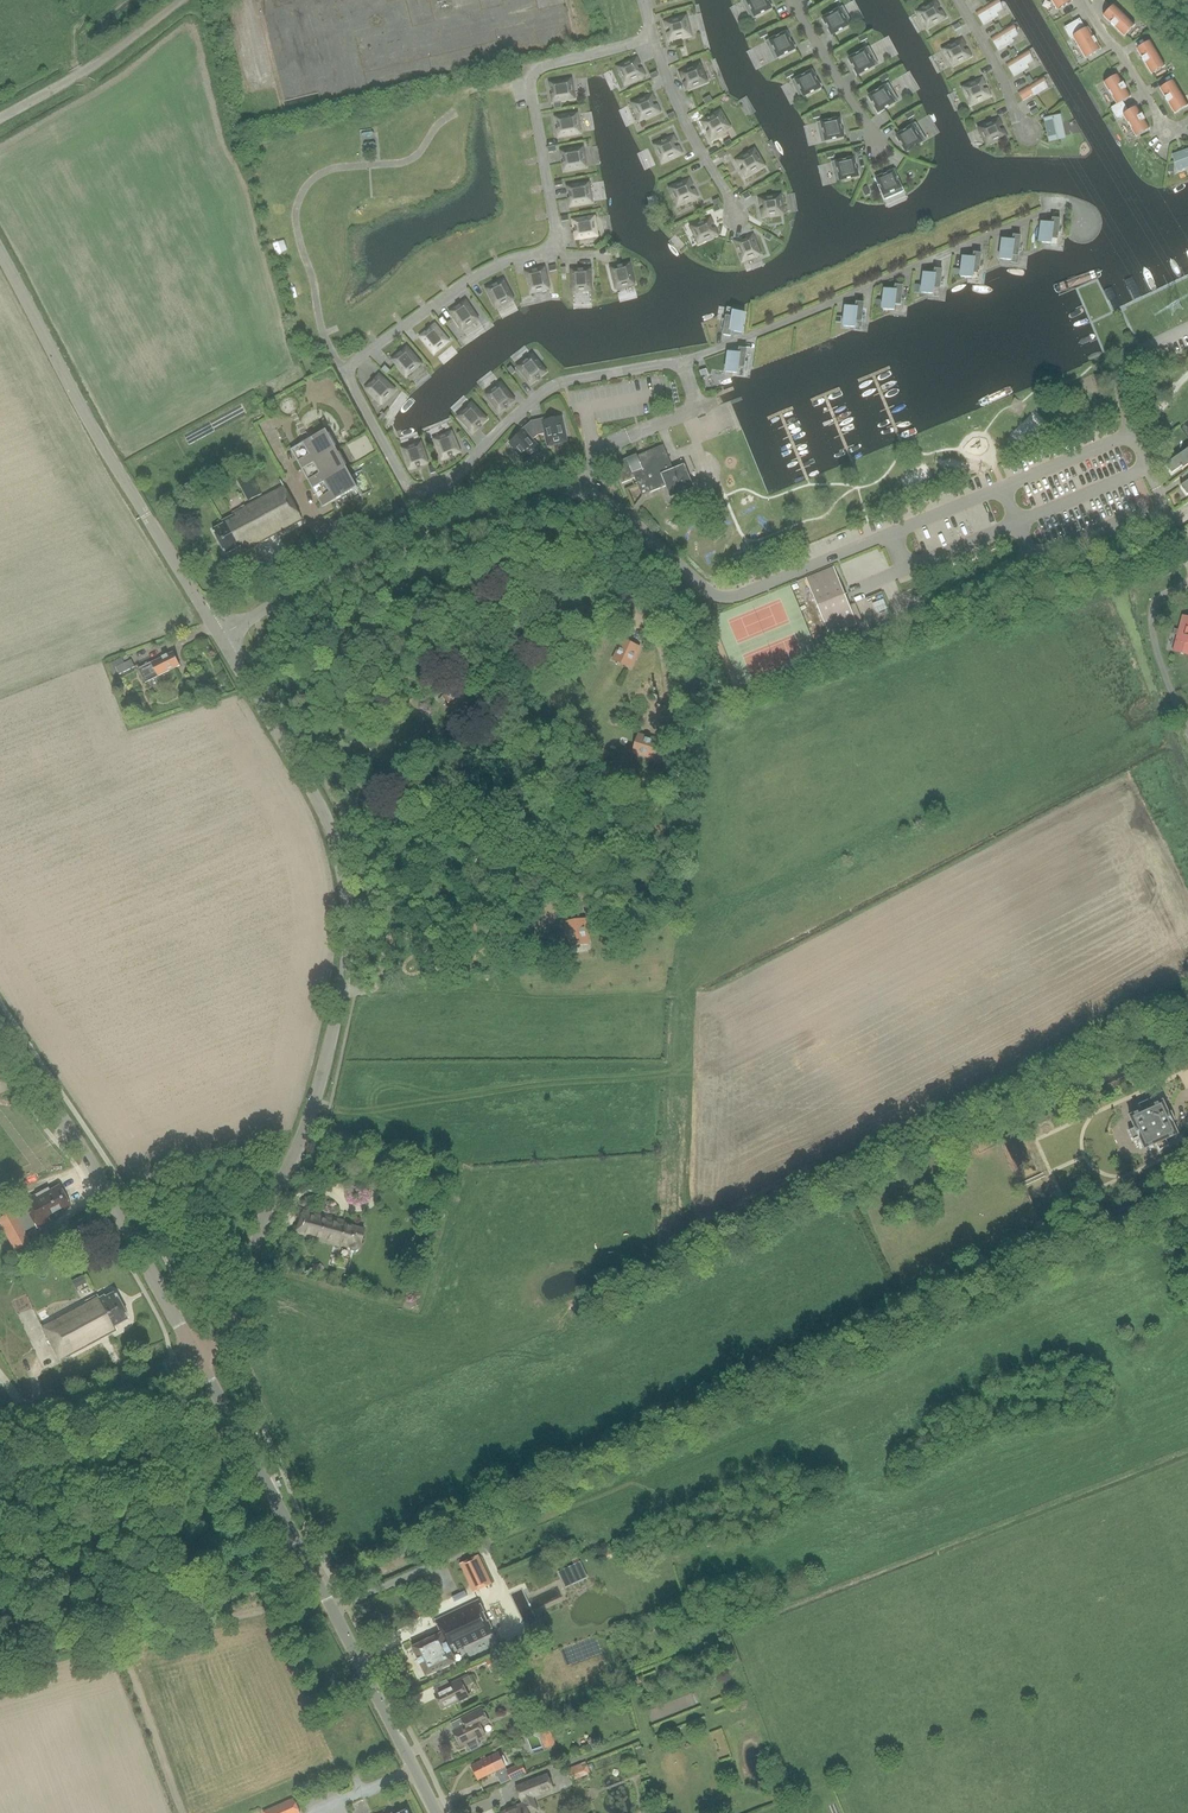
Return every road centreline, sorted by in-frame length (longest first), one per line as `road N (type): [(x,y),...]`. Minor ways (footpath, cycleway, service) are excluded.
road 1 (tertiary): [(197,1354),(226,1332),(263,1215),(310,1115),(344,982),(344,872),(314,793),(69,385),(0,250)]
road 2 (residential): [(322,1589),(1187,1204)]
road 3 (tertiary): [(197,1354),(85,1152),(0,1026)]
road 4 (tertiary): [(322,1589),(197,1354)]
road 5 (tertiary): [(438,1812),(322,1589)]
road 6 (unclassified): [(0,1416),(115,1389),(197,1354)]

